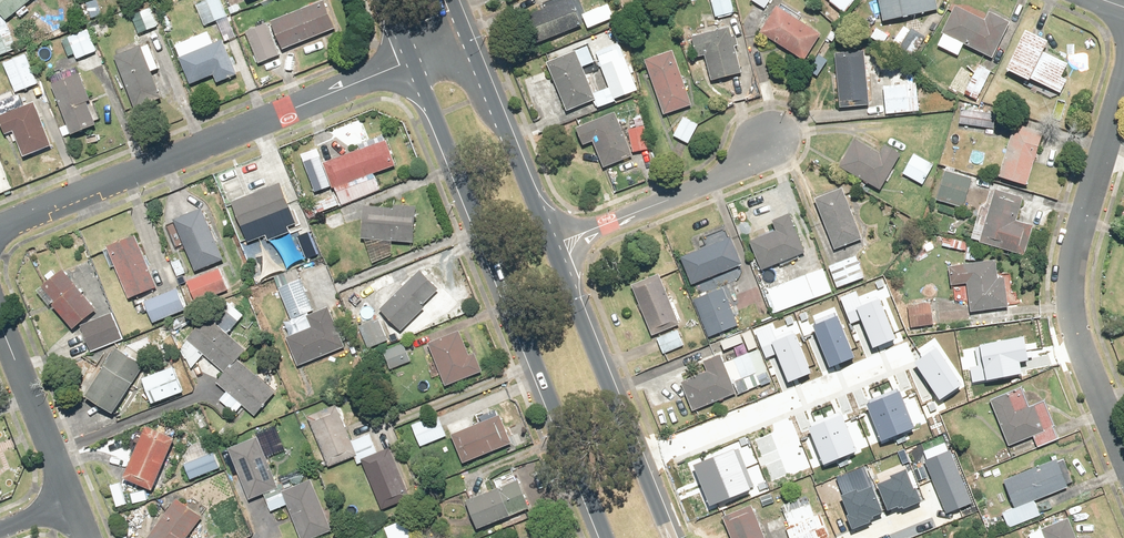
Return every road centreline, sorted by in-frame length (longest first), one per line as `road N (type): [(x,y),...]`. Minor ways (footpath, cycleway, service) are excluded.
road 1 (primary): [(605,537),(408,61)]
road 2 (residential): [(0,230),(408,61)]
road 3 (residential): [(1123,452),(1088,363),(1072,280),(1123,75)]
road 4 (primary): [(557,244),(676,537)]
road 5 (residential): [(772,137),(752,166),(557,244)]
road 6 (primary): [(471,35),(557,244)]
road 7 (residential): [(0,323),(71,501)]

